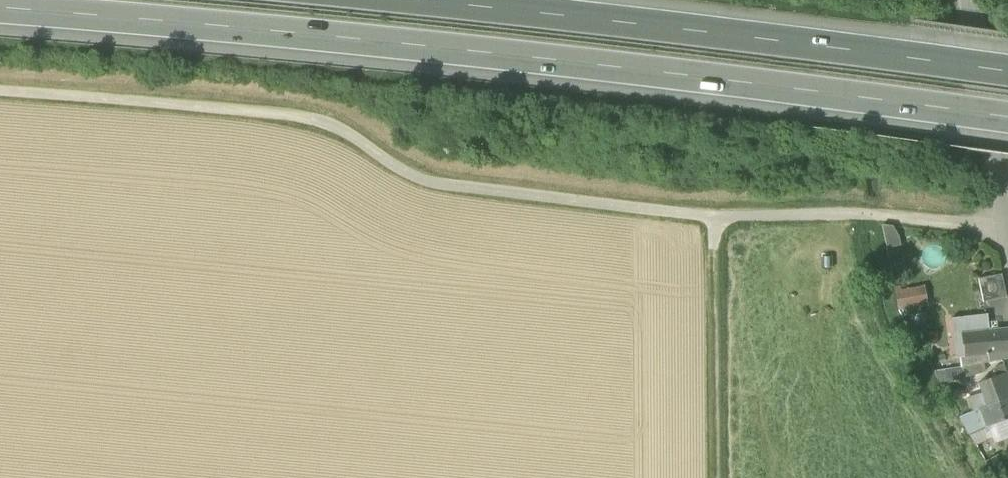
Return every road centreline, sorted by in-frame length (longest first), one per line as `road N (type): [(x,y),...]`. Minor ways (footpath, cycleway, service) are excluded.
road 1 (track): [(1007,215),(969,227),(852,212),(715,218),(432,183),(314,118),(0,91)]
road 2 (motorway): [(0,9),(694,76),(1007,119)]
road 3 (motorway): [(1007,73),(388,0)]
road 4 (track): [(715,218),(718,477)]
road 5 (unclassified): [(997,156),(969,0)]

